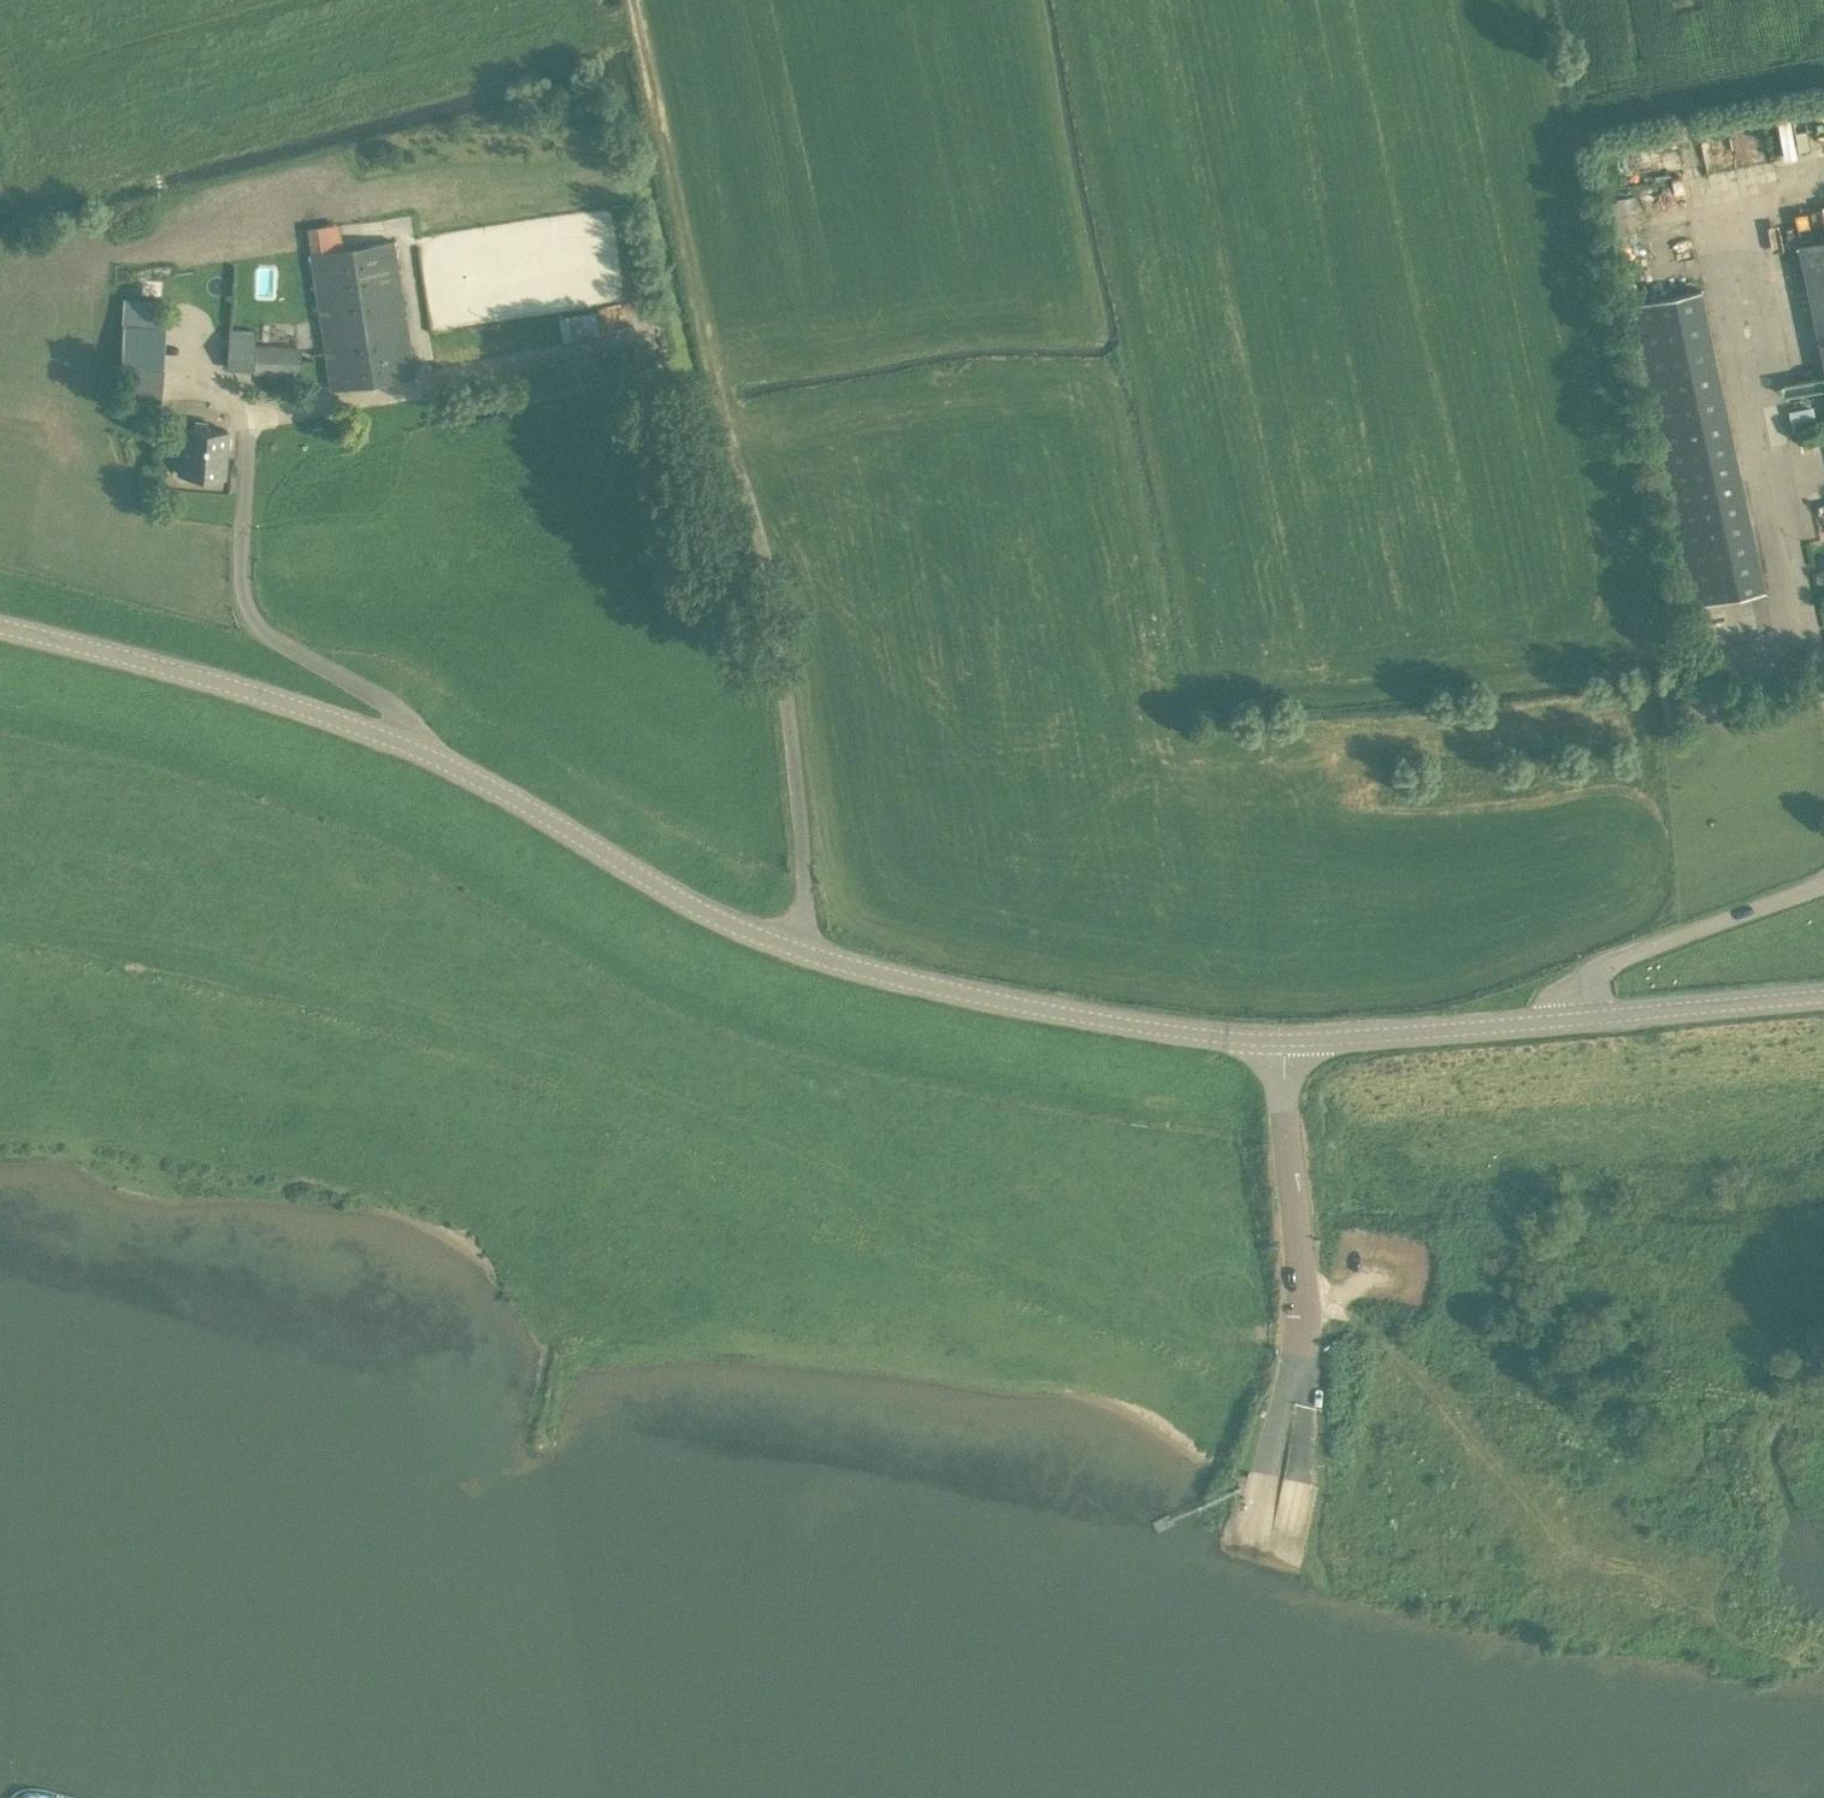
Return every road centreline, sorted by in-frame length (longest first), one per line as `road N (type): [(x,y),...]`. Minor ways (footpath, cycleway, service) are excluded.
road 1 (tertiary): [(1280,1042),(1029,1010),(800,952),(685,904),(437,761),(195,678),(0,627)]
road 2 (track): [(800,952),(806,889),(774,591),(716,389),(633,0)]
road 3 (tertiary): [(1245,1564),(1307,1310),(1280,1042)]
road 4 (track): [(1307,1310),(1348,1314),(1402,1350),(1535,1507),(1614,1576),(1690,1592)]
road 5 (tertiary): [(1280,1042),(1576,1018)]
road 6 (unclassified): [(1576,1018),(1591,976),(1823,883)]
road 7 (tertiary): [(1823,997),(1576,1018)]

